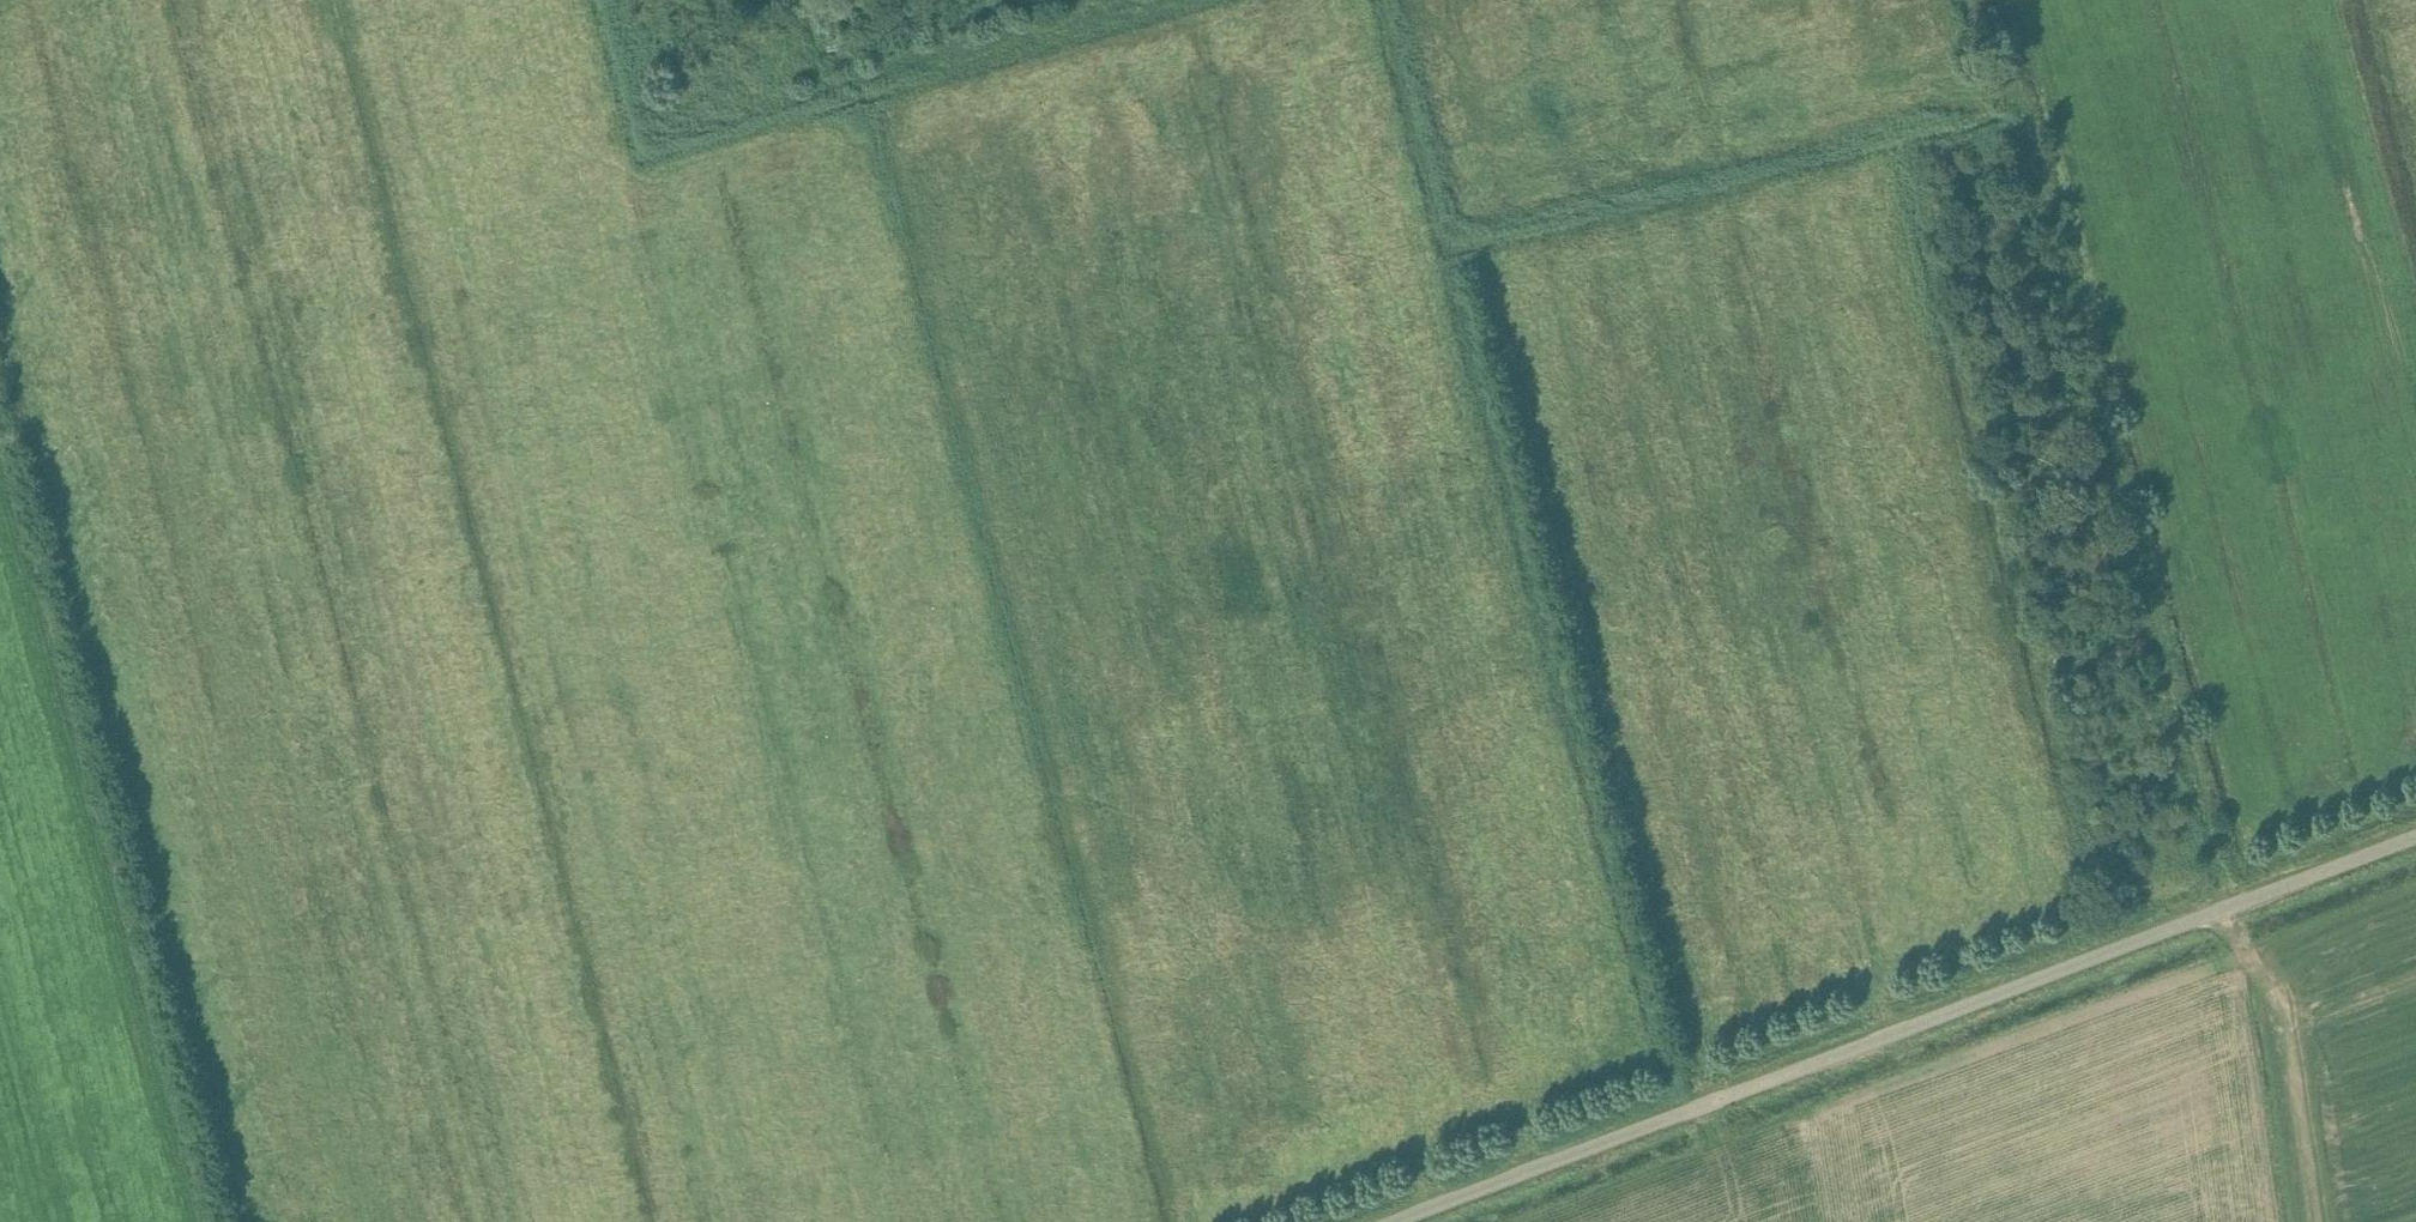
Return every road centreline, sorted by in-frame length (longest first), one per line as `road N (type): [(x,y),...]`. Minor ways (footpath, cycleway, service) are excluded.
road 1 (unclassified): [(1393,1221),(2415,837)]

